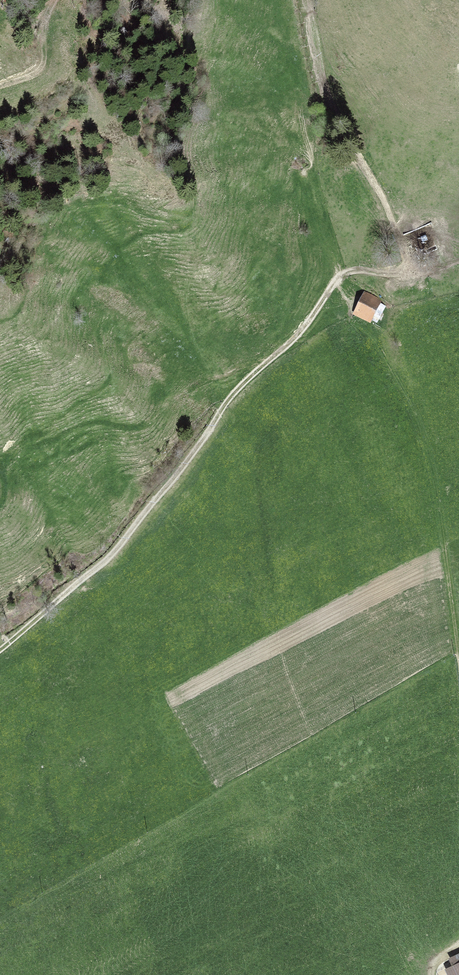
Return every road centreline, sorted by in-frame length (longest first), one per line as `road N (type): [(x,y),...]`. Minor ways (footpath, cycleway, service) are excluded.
road 1 (track): [(0,653),(113,559),(250,383),(301,342),(341,279),(359,272),(415,275),(388,207),(329,105),(307,0)]
road 2 (track): [(458,628),(432,458),(383,352),(335,289)]

